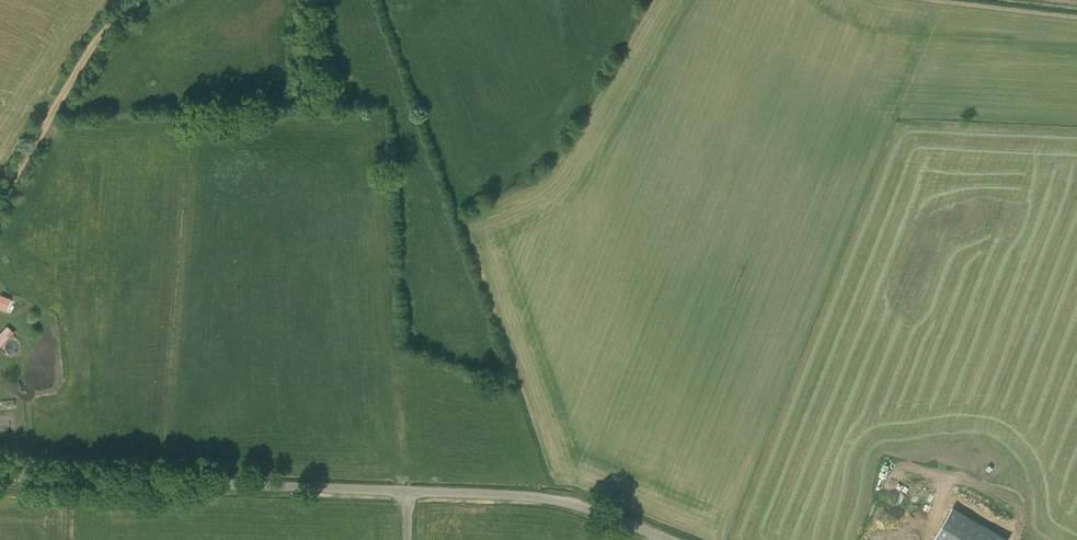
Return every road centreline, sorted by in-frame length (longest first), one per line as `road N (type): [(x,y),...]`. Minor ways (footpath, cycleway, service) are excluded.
road 1 (unclassified): [(693,539),(557,489),(331,476),(0,474)]
road 2 (track): [(138,0),(101,31),(0,201)]

